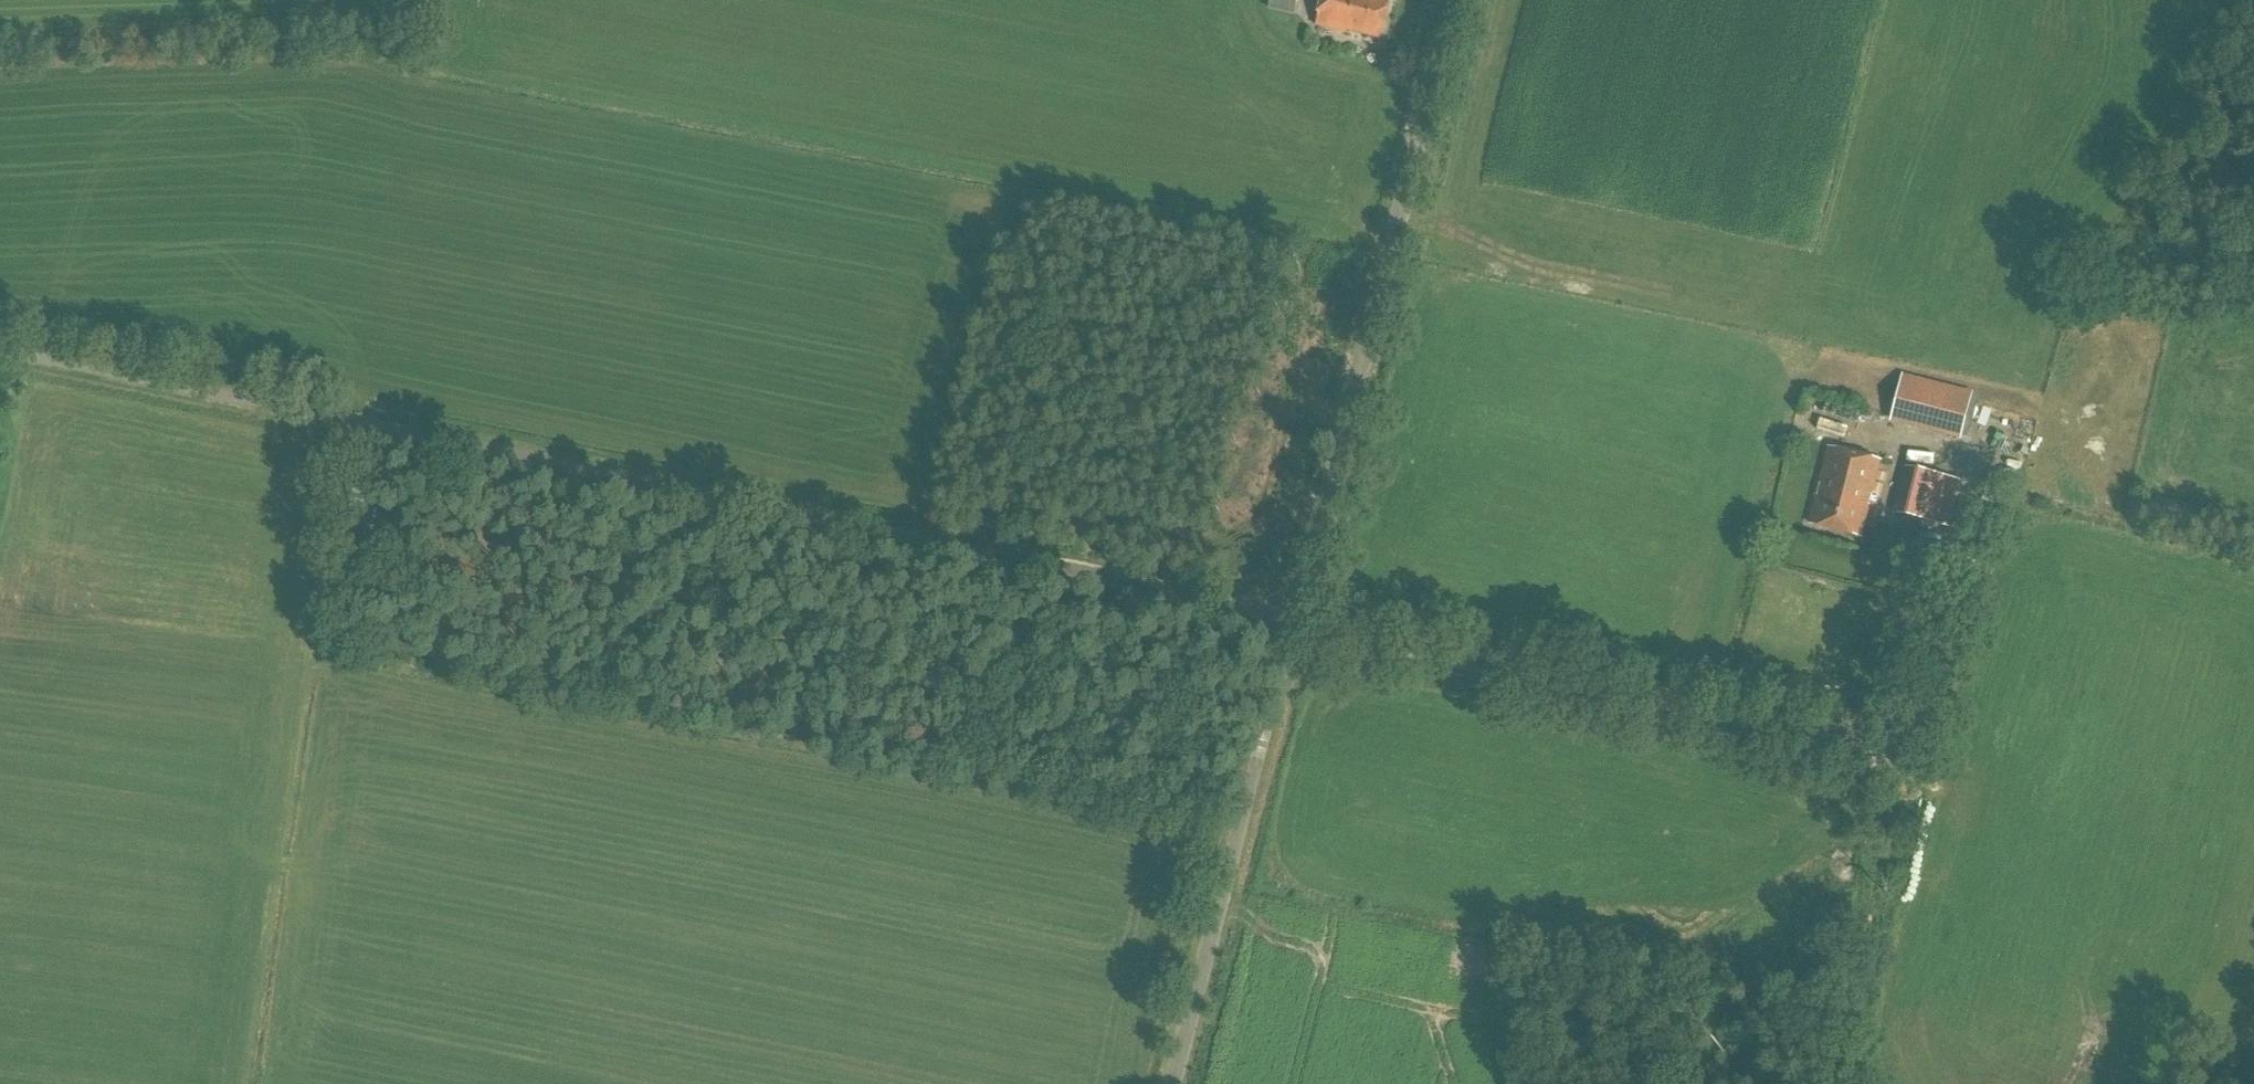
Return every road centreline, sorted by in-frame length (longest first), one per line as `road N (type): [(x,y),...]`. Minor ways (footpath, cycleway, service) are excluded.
road 1 (unclassified): [(0,352),(1061,566),(1300,630)]
road 2 (track): [(2253,542),(1979,481),(1900,769),(1300,630)]
road 3 (unclassified): [(1300,630),(1462,0)]
road 4 (unclassified): [(1180,1083),(1300,630)]

